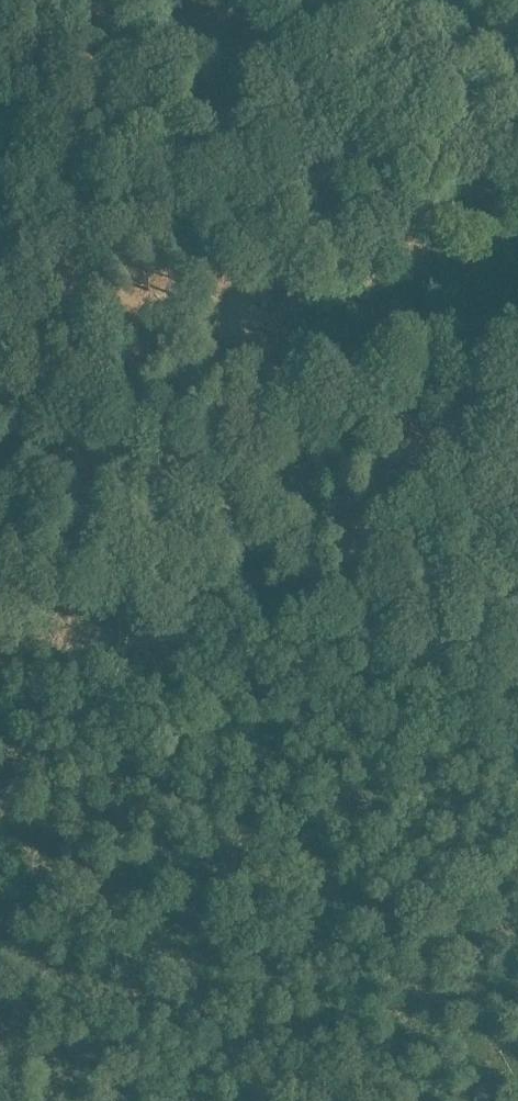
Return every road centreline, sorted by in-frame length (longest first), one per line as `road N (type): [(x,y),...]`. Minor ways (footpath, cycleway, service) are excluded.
road 1 (track): [(0,807),(48,725),(87,701),(125,653),(126,609),(105,563),(72,523),(0,482)]

